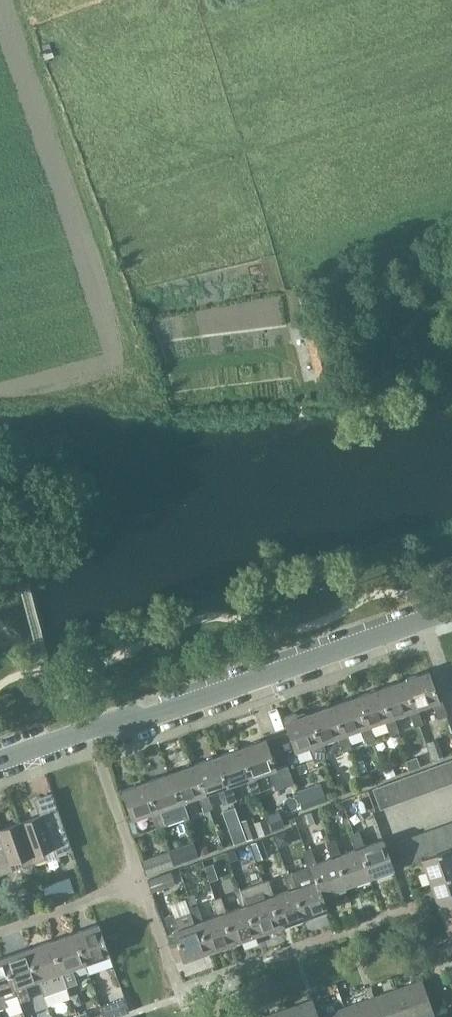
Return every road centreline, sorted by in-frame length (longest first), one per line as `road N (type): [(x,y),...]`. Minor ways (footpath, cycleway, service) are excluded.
road 1 (unclassified): [(0,760),(451,611)]

